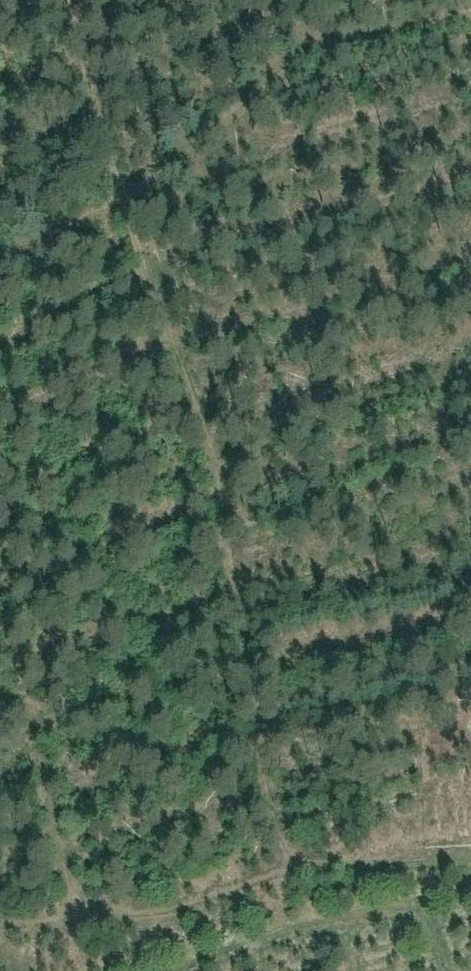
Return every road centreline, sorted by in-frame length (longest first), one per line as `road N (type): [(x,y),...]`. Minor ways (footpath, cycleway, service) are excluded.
road 1 (track): [(470,852),(298,870)]

